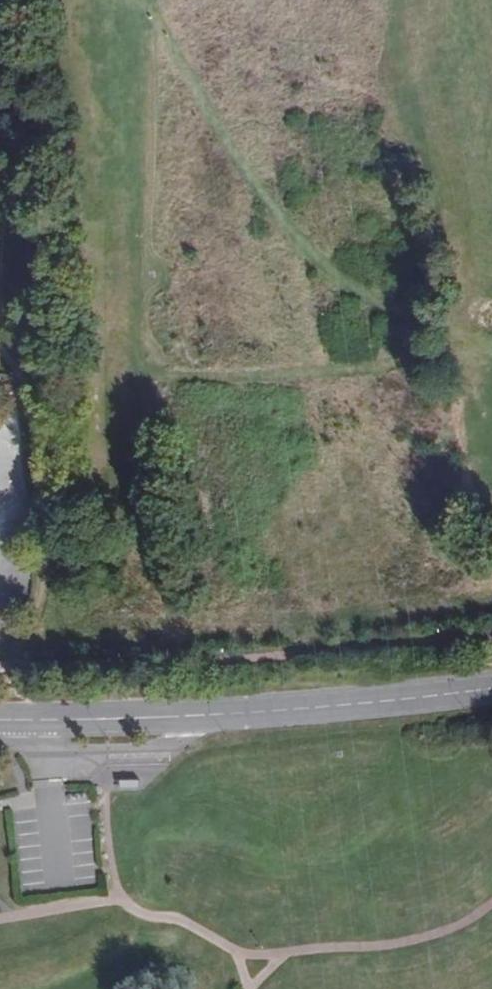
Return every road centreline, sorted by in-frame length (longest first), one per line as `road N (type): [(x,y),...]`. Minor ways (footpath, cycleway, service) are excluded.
road 1 (tertiary): [(491,694),(424,708),(0,719)]

